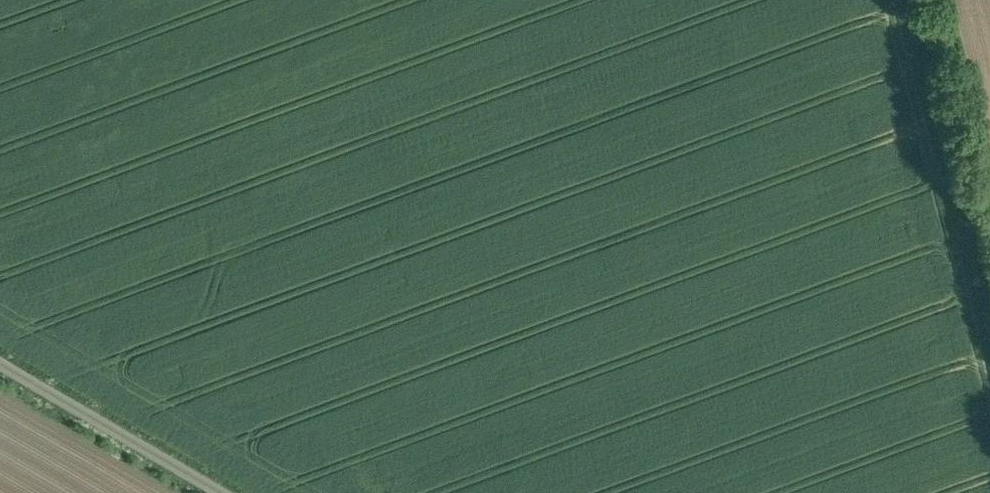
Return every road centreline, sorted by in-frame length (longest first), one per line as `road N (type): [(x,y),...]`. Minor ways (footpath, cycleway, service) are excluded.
road 1 (unclassified): [(0,362),(224,492)]

